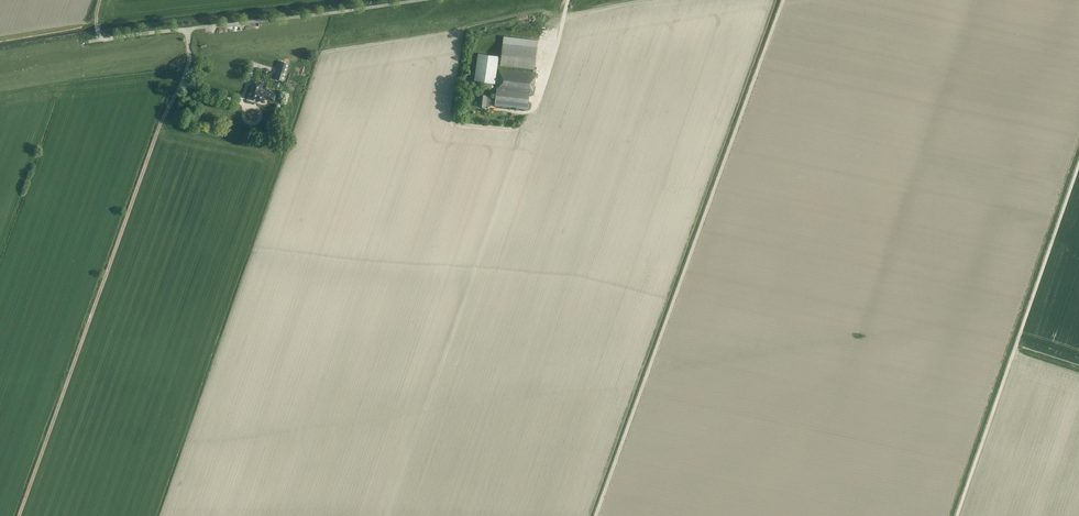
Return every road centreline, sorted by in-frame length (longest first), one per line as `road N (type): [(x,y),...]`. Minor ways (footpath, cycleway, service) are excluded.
road 1 (track): [(595,515),(784,0)]
road 2 (track): [(19,515),(181,83)]
road 3 (track): [(957,515),(1078,164)]
road 4 (unclassified): [(181,83),(187,29),(422,0)]

